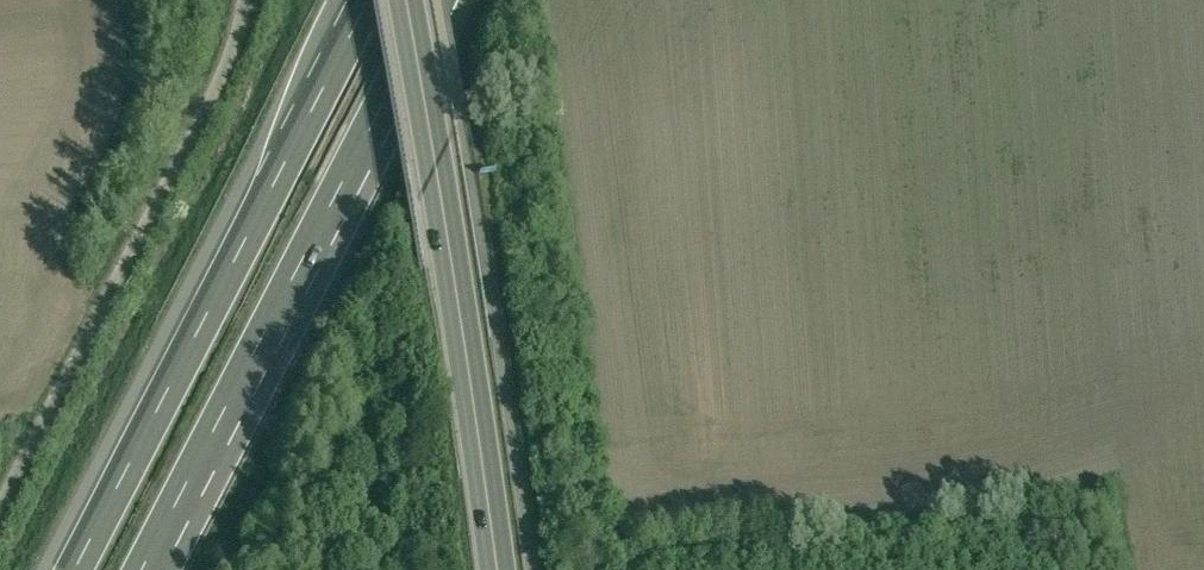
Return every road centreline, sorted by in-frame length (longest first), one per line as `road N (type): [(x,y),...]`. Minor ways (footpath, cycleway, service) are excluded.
road 1 (motorway): [(369,0),(74,569)]
road 2 (motorway): [(146,569),(437,0)]
road 3 (track): [(248,0),(247,31),(227,84),(0,521)]
road 4 (primary): [(495,569),(400,0)]

